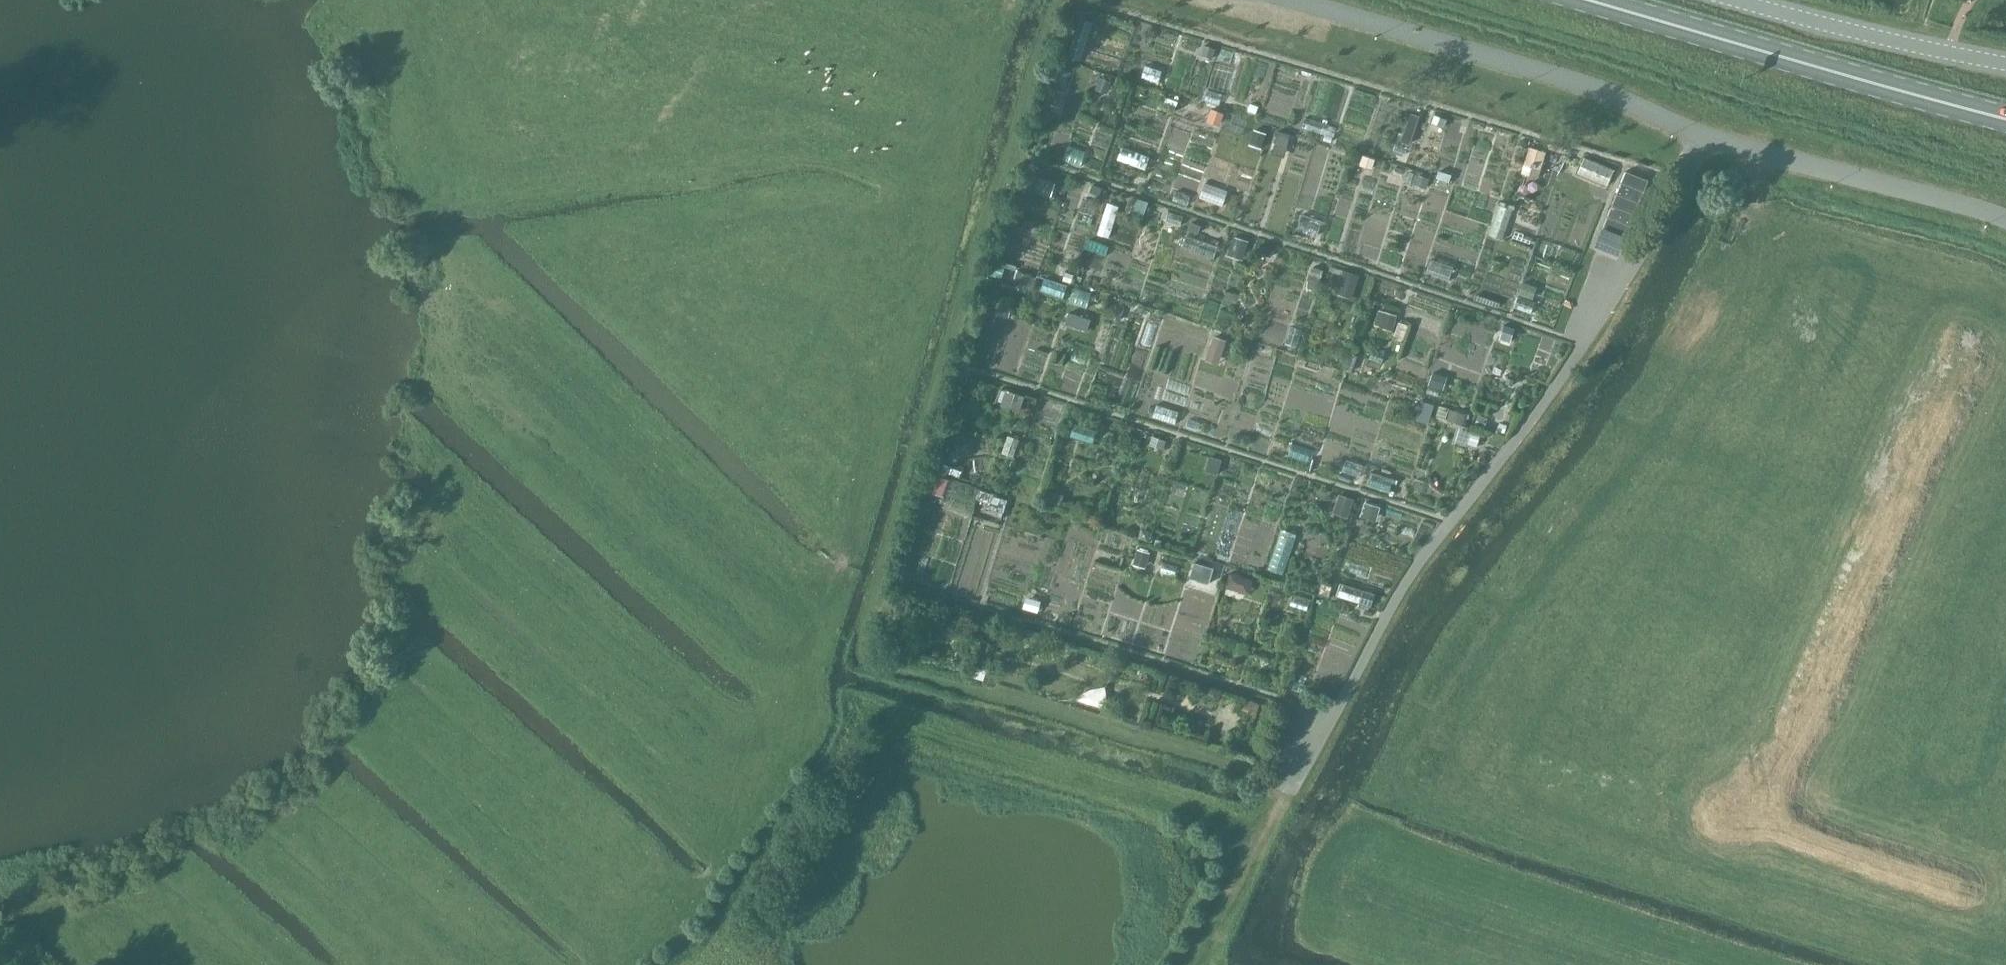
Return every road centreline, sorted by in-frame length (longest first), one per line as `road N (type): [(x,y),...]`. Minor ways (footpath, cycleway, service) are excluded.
road 1 (unclassified): [(2005,221),(1706,140),(1565,78),(1294,0)]
road 2 (primary): [(2005,116),(1591,0)]
road 3 (unclassified): [(1739,0),(1950,53)]

